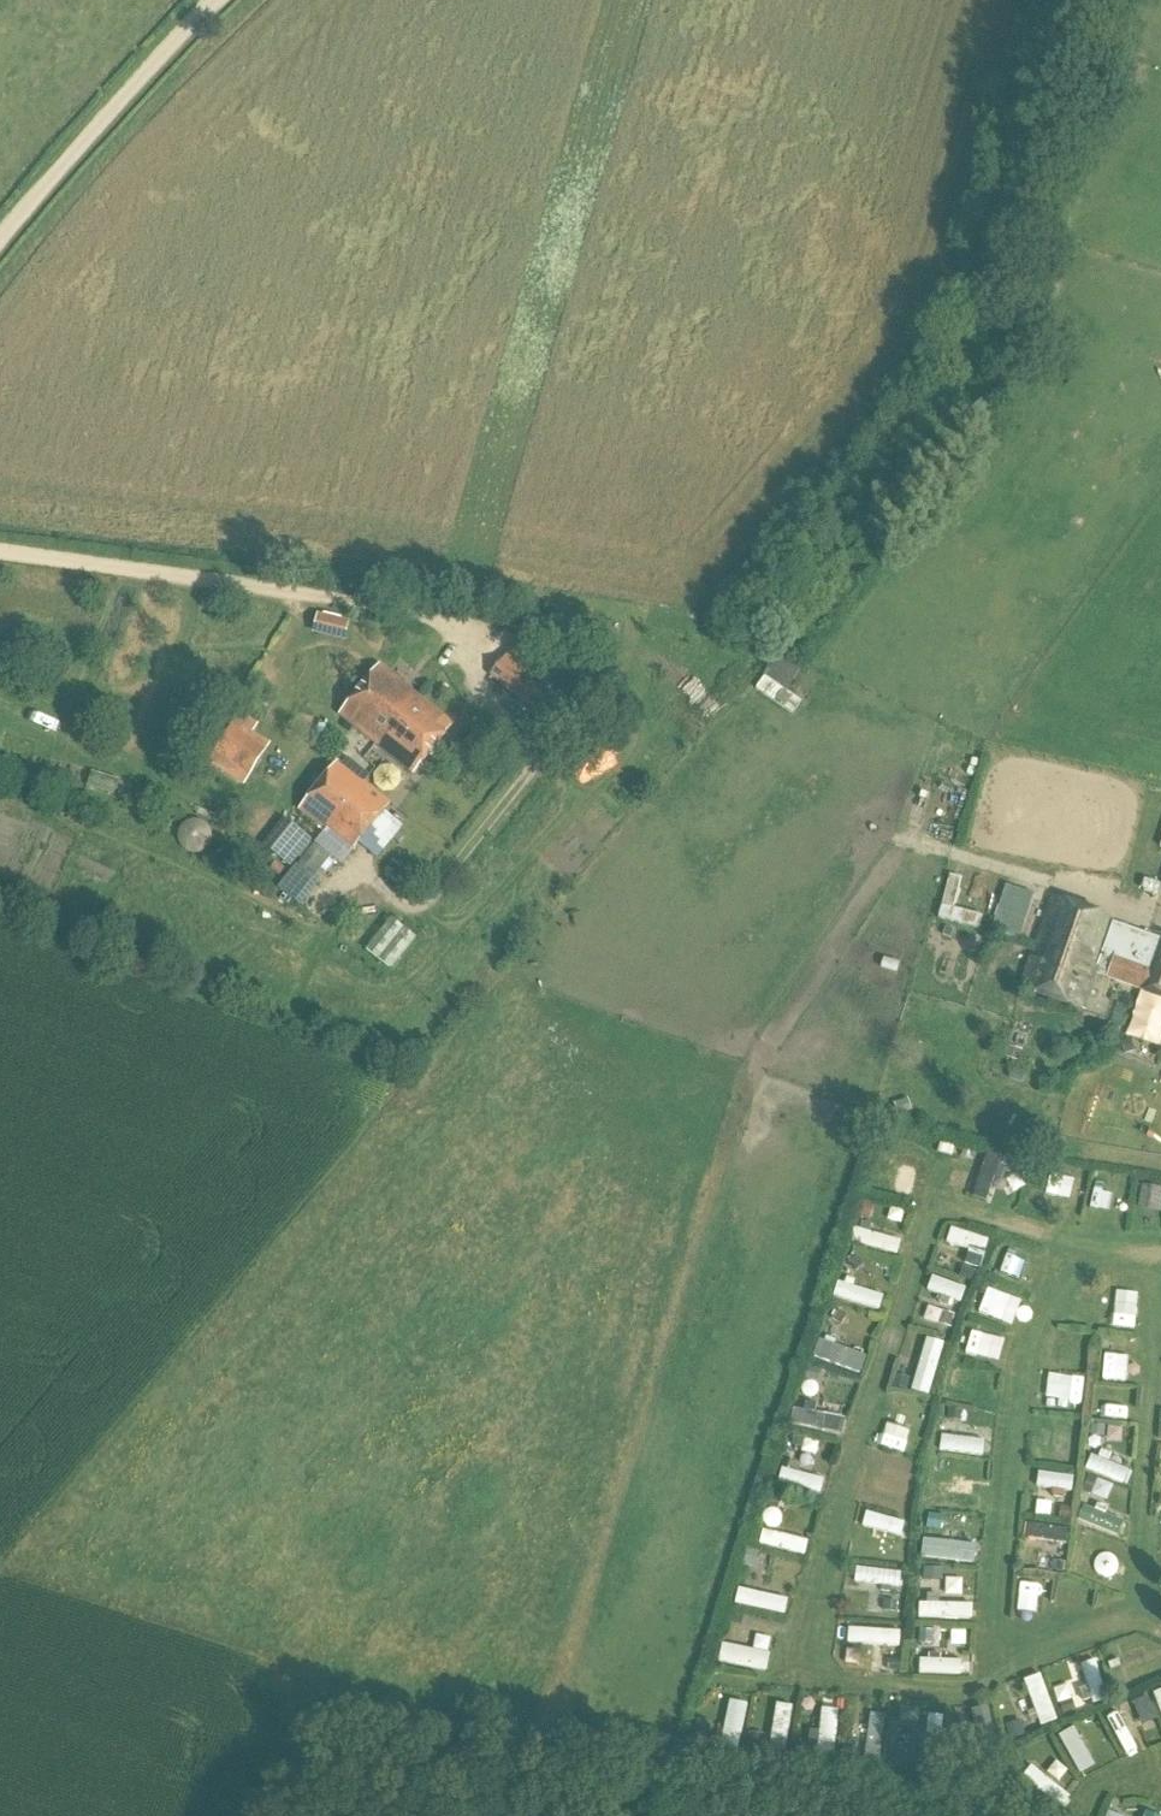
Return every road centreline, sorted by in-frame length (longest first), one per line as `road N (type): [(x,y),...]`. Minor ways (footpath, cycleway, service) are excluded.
road 1 (track): [(0,241),(217,0)]

